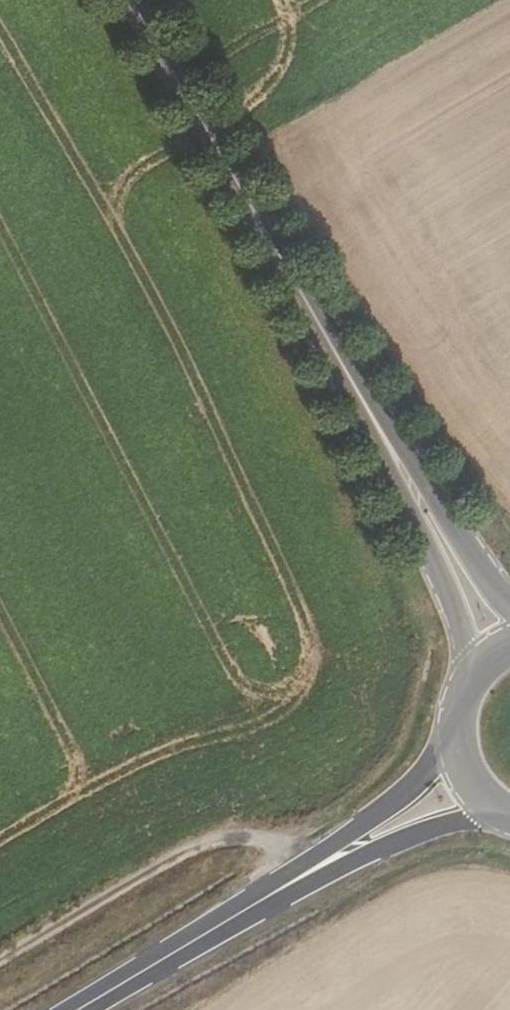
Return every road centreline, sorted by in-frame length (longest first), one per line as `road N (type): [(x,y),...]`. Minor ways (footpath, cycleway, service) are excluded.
road 1 (secondary): [(365,404),(128,0)]
road 2 (secondary): [(365,404),(474,667)]
road 3 (primary): [(448,739),(404,798),(268,898)]
road 4 (secondary): [(509,596),(365,404)]
road 5 (primary): [(268,898),(481,808)]
road 6 (primary): [(80,1009),(268,898)]

